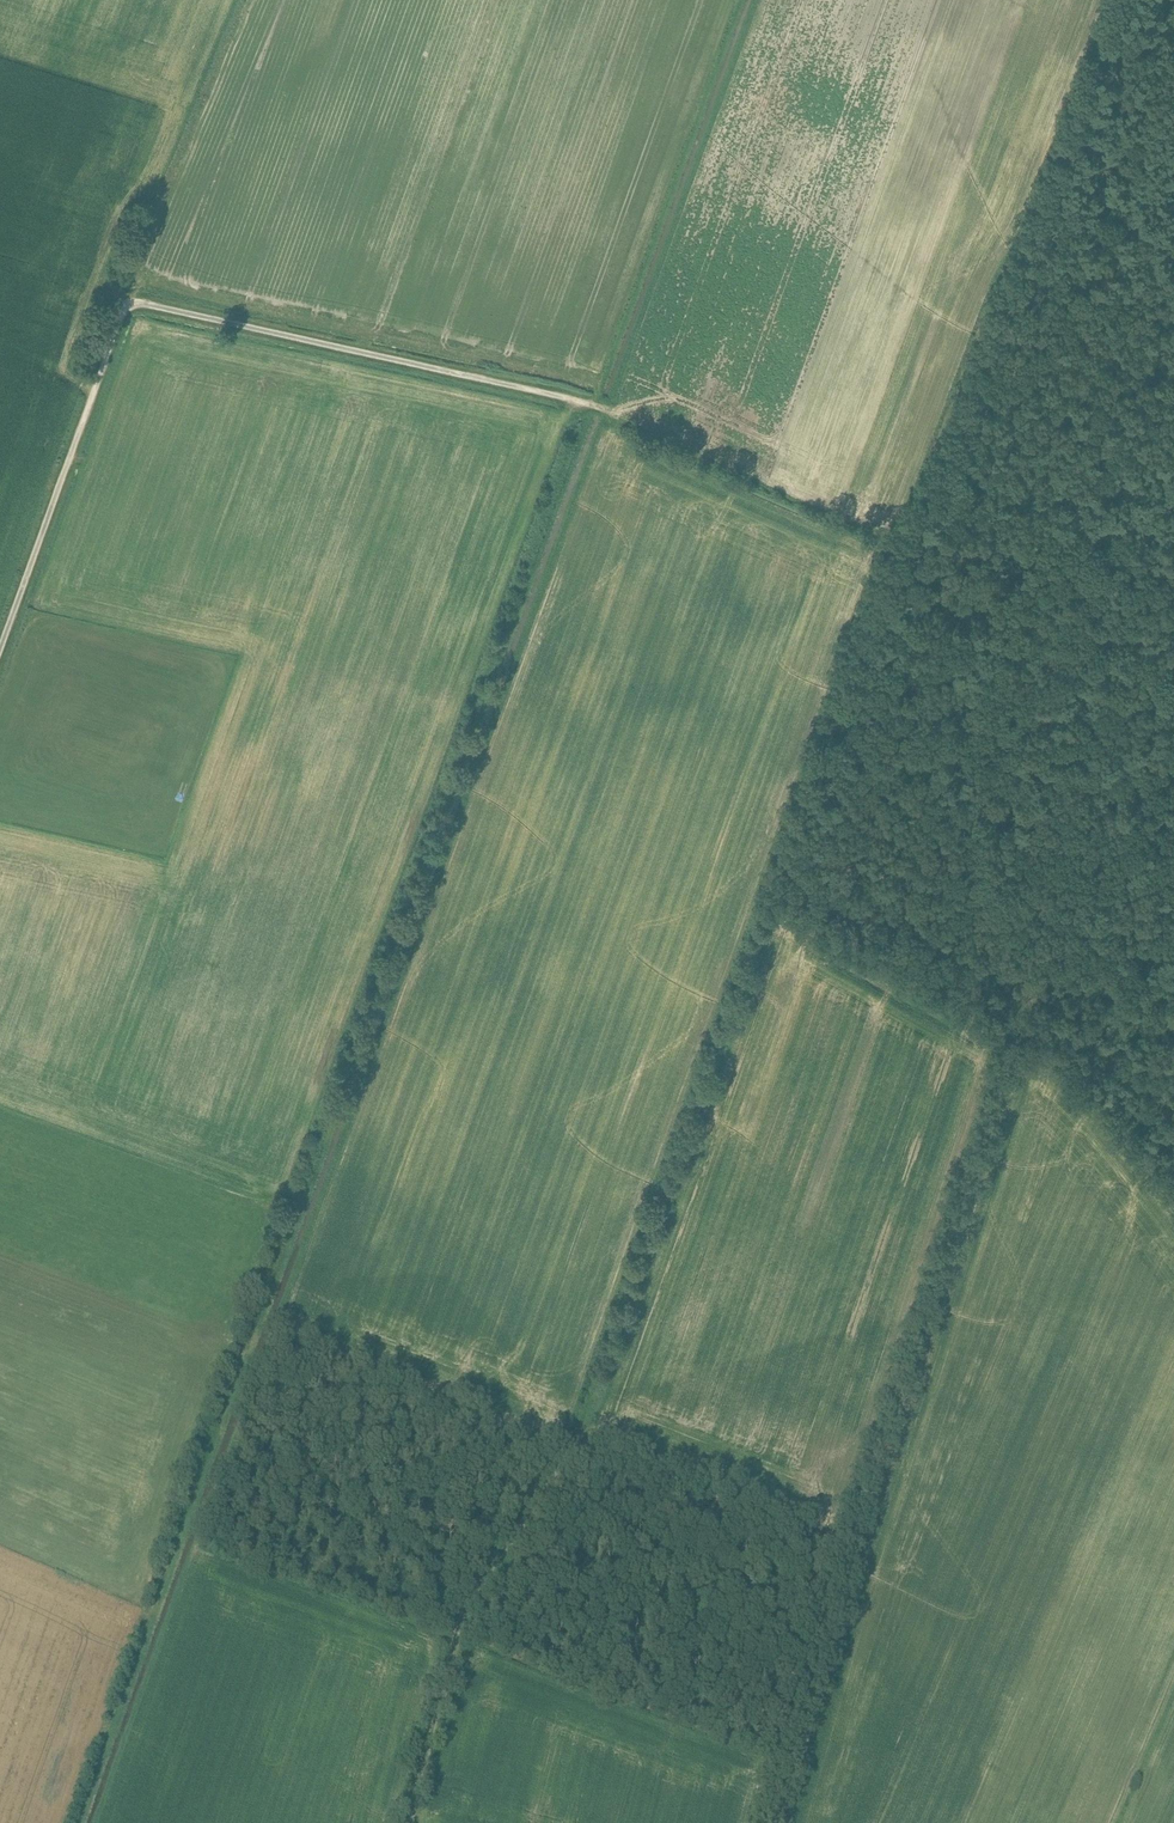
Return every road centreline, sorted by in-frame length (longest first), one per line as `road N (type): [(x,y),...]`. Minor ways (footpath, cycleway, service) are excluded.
road 1 (unclassified): [(0,647),(129,304),(584,403)]

